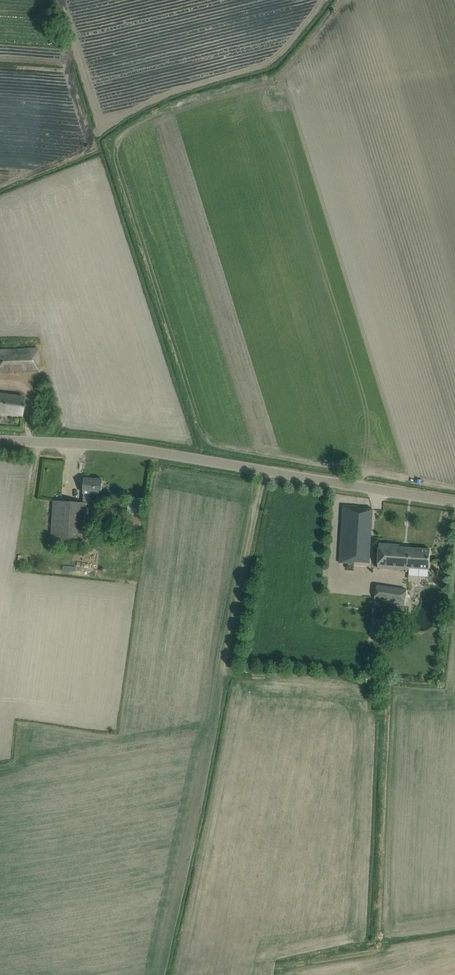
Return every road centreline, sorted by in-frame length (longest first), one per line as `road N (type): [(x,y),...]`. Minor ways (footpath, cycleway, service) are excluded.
road 1 (unclassified): [(0,440),(127,448),(454,502)]

